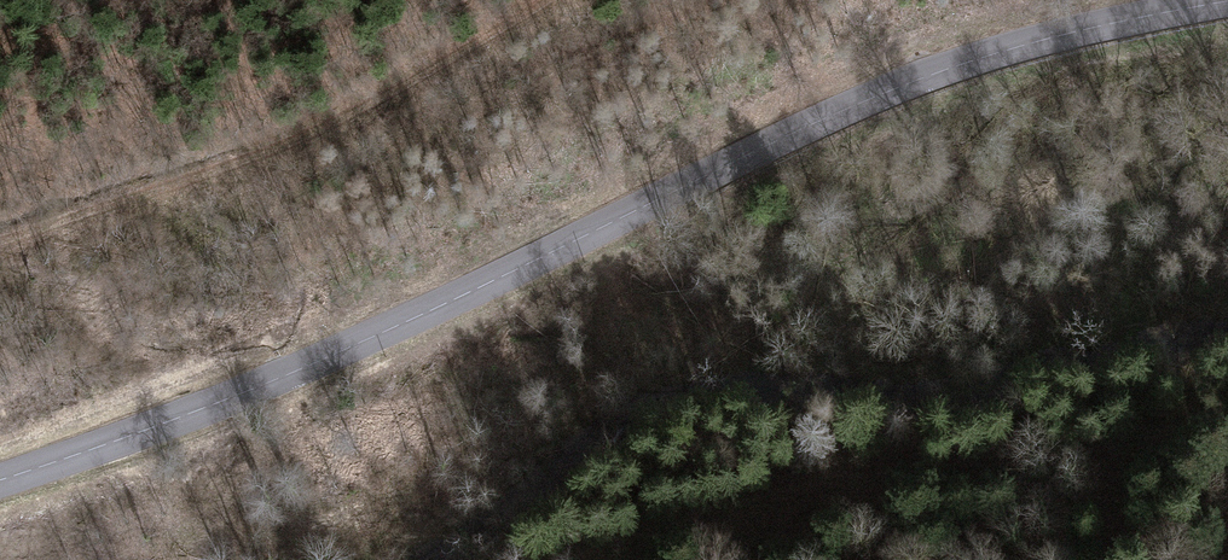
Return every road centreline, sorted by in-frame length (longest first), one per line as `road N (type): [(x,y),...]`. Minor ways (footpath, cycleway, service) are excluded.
road 1 (secondary): [(1227,1),(1052,39),(933,76),(779,141),(334,358),(0,483)]
road 2 (track): [(0,246),(309,143),(555,0)]
road 3 (track): [(698,0),(526,63),(437,75)]

